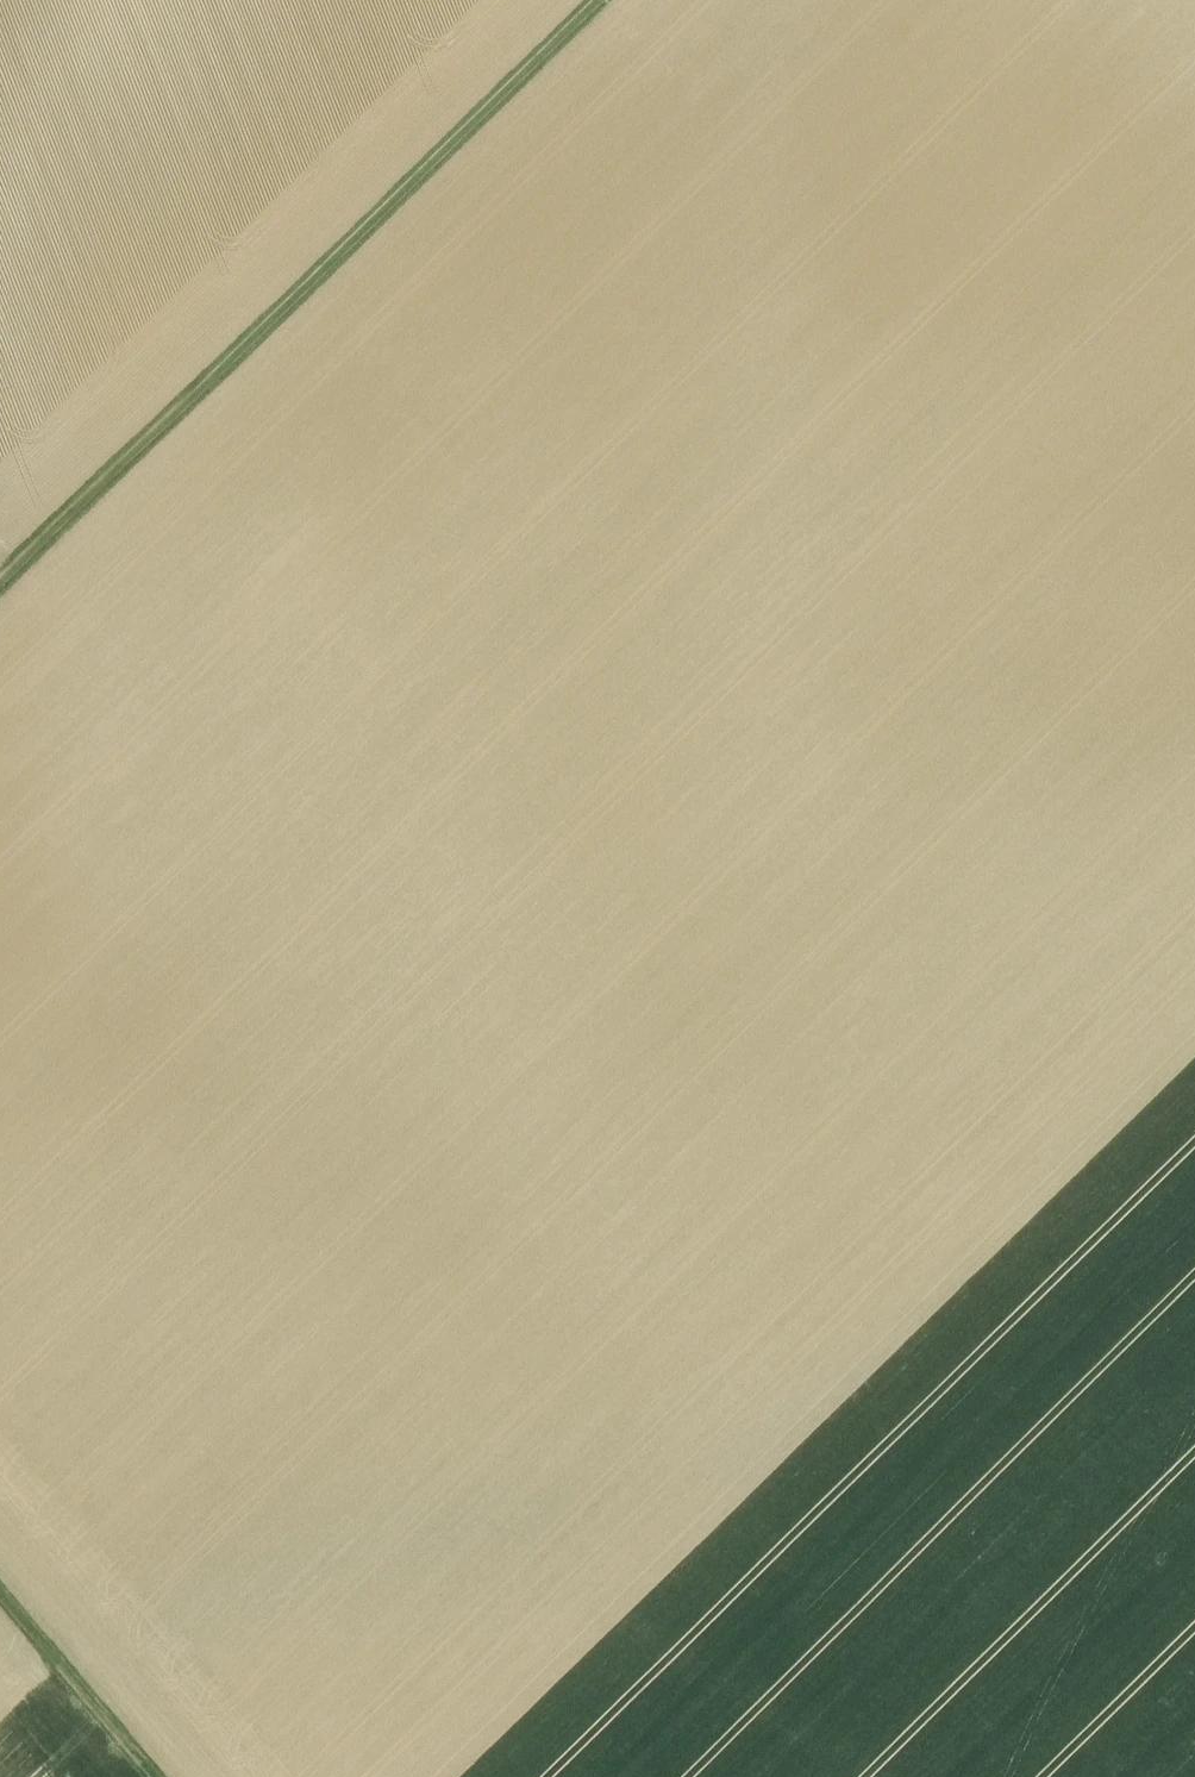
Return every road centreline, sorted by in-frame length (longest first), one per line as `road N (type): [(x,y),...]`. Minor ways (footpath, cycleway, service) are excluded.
road 1 (track): [(0,589),(608,0)]
road 2 (track): [(163,1776),(0,1586)]

